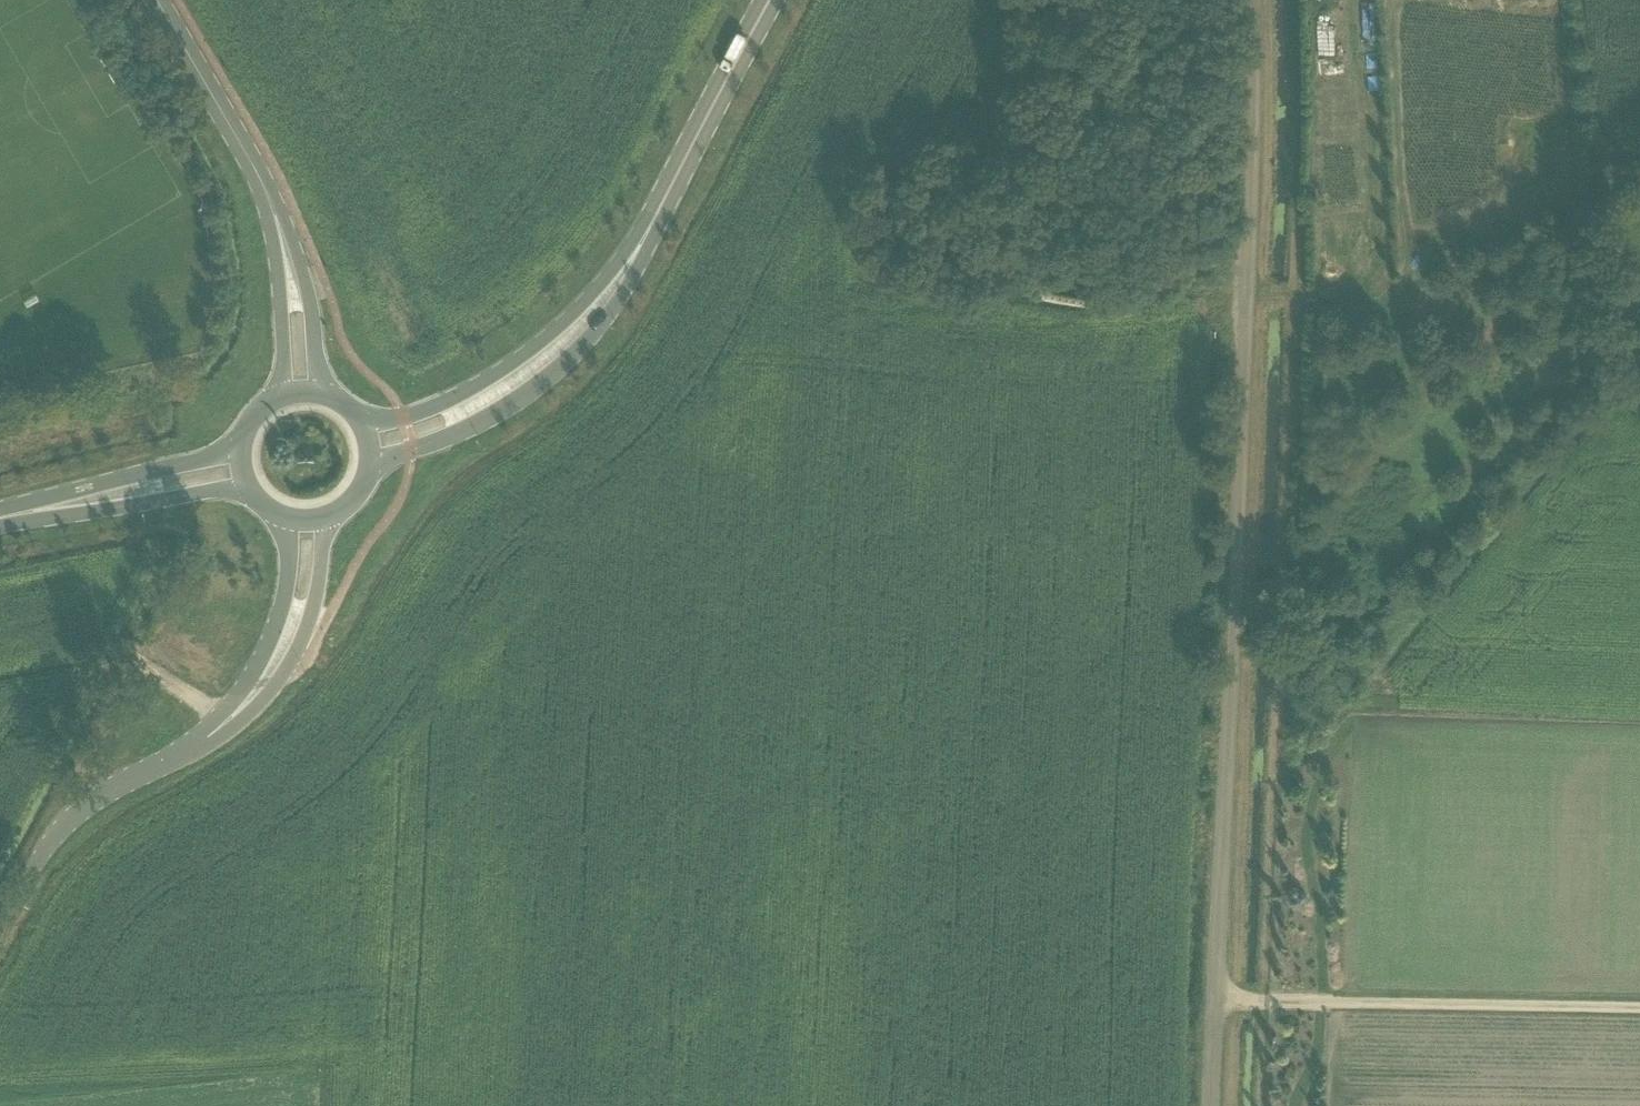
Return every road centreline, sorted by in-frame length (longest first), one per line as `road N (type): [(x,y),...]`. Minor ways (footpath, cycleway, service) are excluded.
road 1 (unclassified): [(1254,0),(1248,376),(1207,1105)]
road 2 (secondary): [(766,0),(673,181),(591,313),(534,369),(481,399)]
road 3 (unclassified): [(291,626),(268,678),(227,726),(59,829),(8,915)]
road 4 (unclassified): [(289,267),(269,199),(156,0)]
road 5 (secondary): [(241,443),(108,495)]
road 6 (secondary): [(108,495),(249,492)]
road 7 (secondary): [(367,477),(481,399)]
road 8 (unclassified): [(325,395),(312,316),(289,267)]
road 9 (unclassified): [(289,267),(278,398)]
road 10 (secondary): [(481,399),(358,420)]

